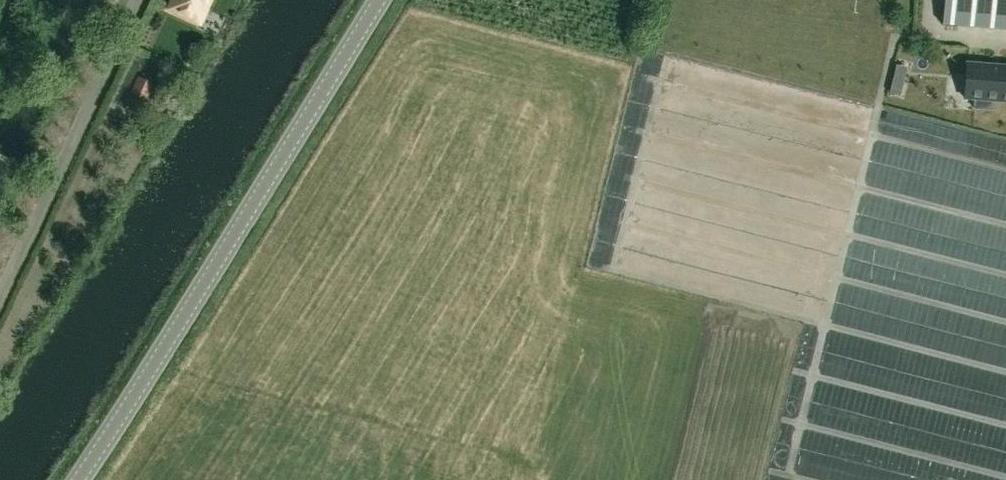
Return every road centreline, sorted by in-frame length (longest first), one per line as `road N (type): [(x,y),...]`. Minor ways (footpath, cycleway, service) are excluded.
road 1 (tertiary): [(78,479),(379,0)]
road 2 (unclassified): [(0,296),(138,0)]

